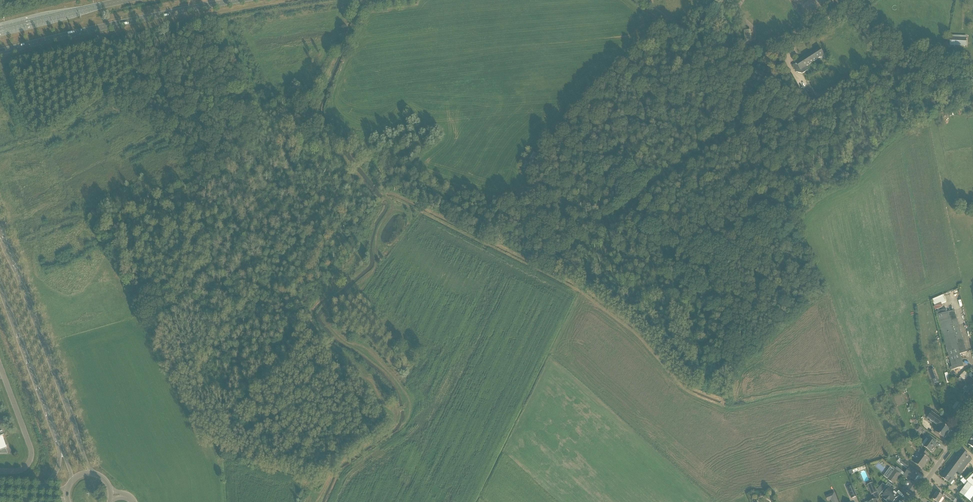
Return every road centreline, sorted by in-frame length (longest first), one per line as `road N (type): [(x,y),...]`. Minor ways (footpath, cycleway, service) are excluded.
road 1 (track): [(556,267),(722,132),(745,108),(763,54)]
road 2 (secondary): [(92,473),(0,226)]
road 3 (unclassified): [(636,0),(678,30),(763,54),(855,0)]
road 4 (primary): [(0,53),(239,0)]
road 5 (secondary): [(0,284),(58,438)]
road 6 (unclassified): [(0,472),(23,470),(32,457),(0,366)]
road 7 (primary): [(126,0),(0,30)]
road 8 (track): [(228,28),(239,15),(342,0)]

